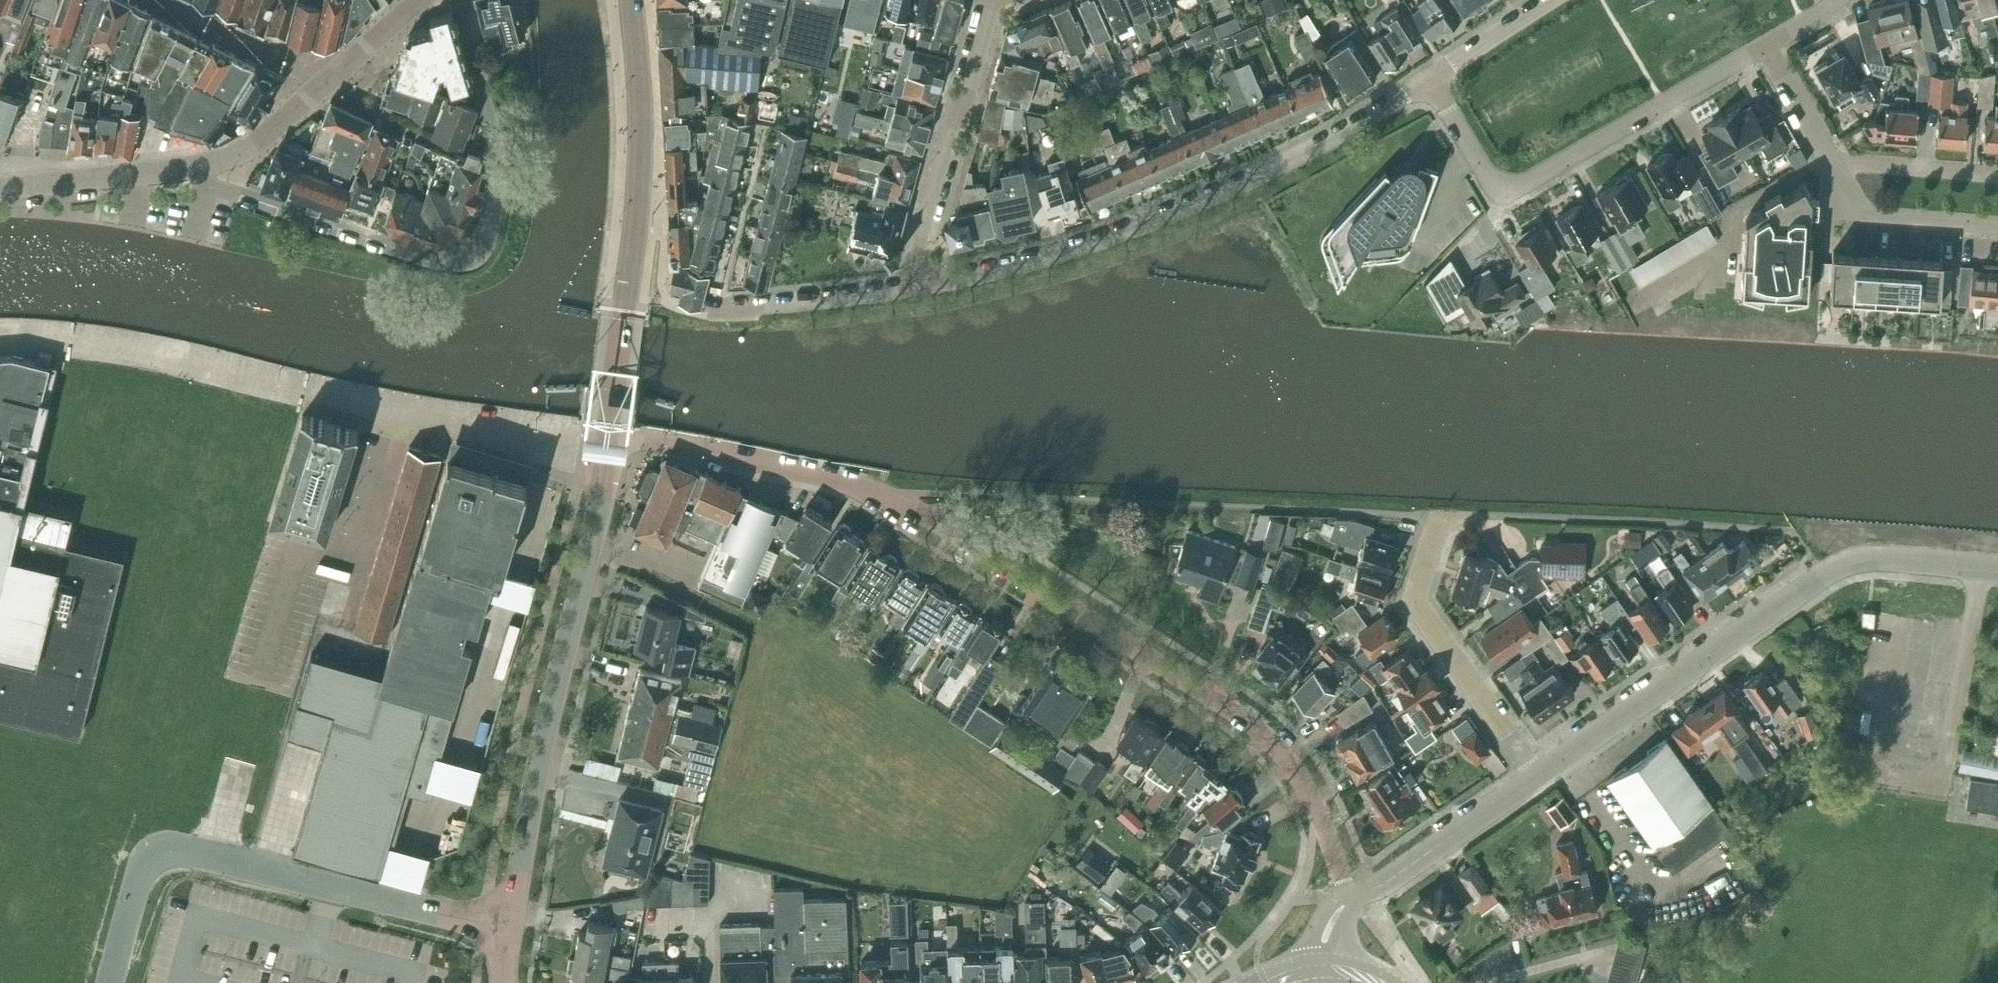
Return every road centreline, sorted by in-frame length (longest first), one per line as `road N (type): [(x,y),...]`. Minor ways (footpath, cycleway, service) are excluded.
road 1 (residential): [(1353,902),(1302,779),(1278,746),(1010,568),(899,504),(822,473),(608,440)]
road 2 (unclassified): [(608,440),(397,411),(147,349),(0,336)]
road 3 (residential): [(206,166),(209,182),(387,244),(454,259),(474,251),(497,196),(497,143),(461,0)]
road 4 (residential): [(1433,78),(1349,131),(1203,199),(1022,262),(926,286)]
road 5 (unclassified): [(1539,775),(1848,563),(1884,558),(1997,568)]
road 6 (unclassified): [(110,982),(138,881),(146,863),(166,851),(510,928)]
road 7 (tertiary): [(510,928),(608,440)]
road 8 (tertiary): [(608,440),(640,169),(632,0)]
road 9 (residential): [(1433,78),(1485,172),(1508,188),(1765,45)]
road 10 (residential): [(926,286),(919,247),(993,0)]
road 11 (residential): [(1539,775),(1415,601),(1438,526)]
road 12 (unclassified): [(1353,902),(1539,775)]
road 13 (residential): [(926,286),(718,311)]
road 14 (tertiary): [(206,166),(0,188)]
road 15 (residential): [(332,79),(163,0)]
road 16 (residential): [(1830,158),(1997,174)]
road 17 (tertiary): [(332,79),(244,151),(206,166)]
road 18 (residential): [(1554,0),(1433,78)]
road 19 (residential): [(1997,224),(1860,213)]
road 20 (residential): [(1830,158),(1765,45)]

